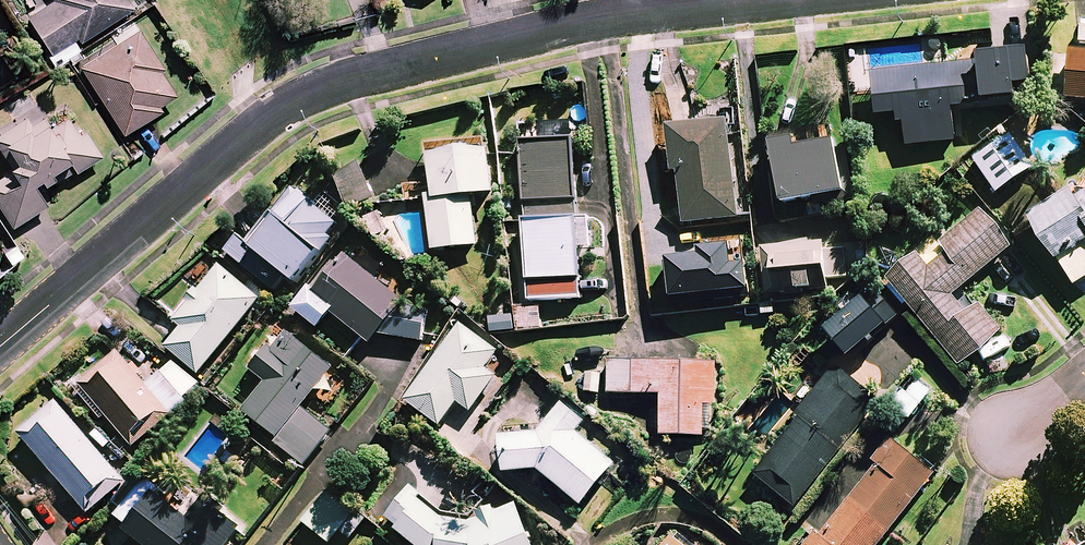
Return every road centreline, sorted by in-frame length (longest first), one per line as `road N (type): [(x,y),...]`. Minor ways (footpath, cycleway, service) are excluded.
road 1 (residential): [(759,0),(591,18),(316,89),(242,139),(0,343)]

